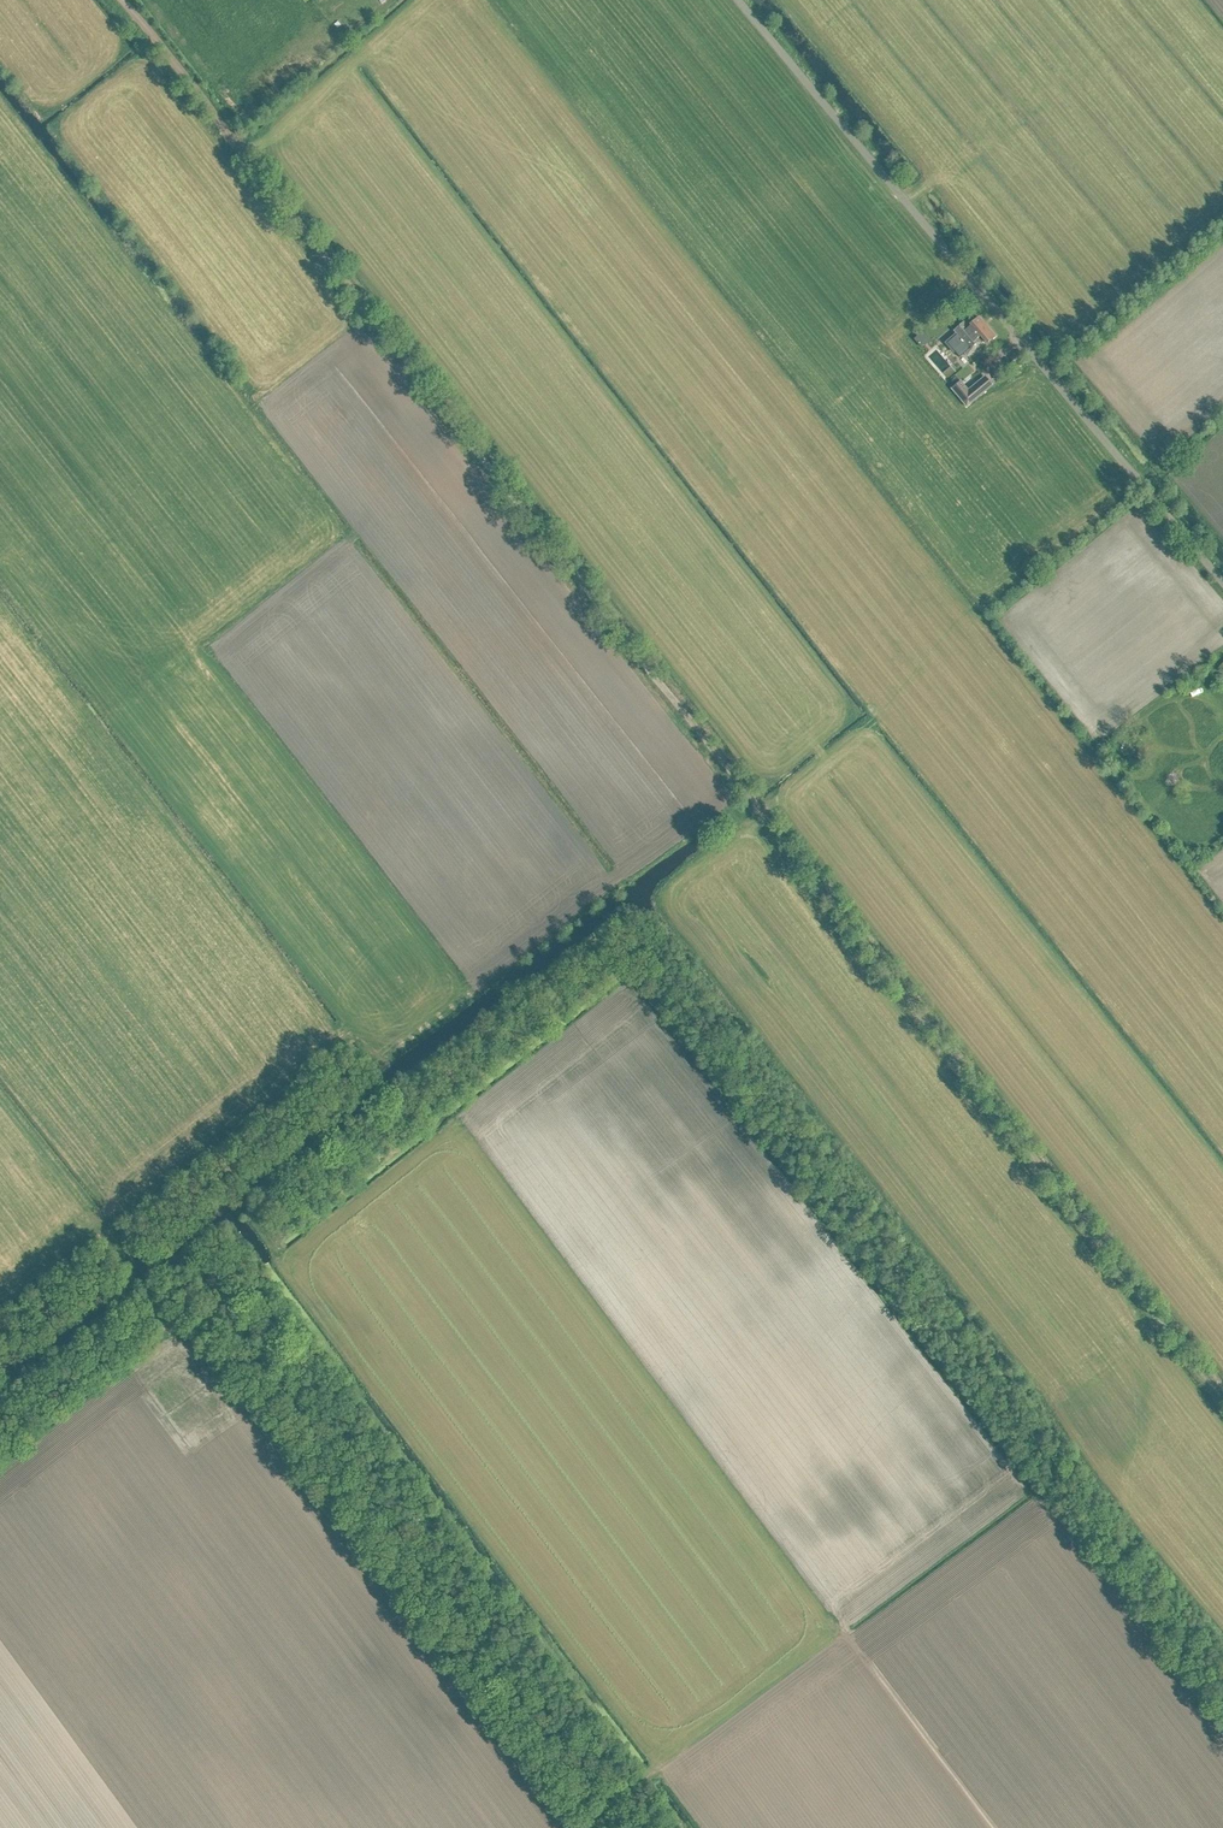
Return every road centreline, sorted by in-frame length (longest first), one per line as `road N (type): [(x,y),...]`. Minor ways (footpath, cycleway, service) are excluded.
road 1 (track): [(1222,1407),(118,0)]
road 2 (unclassified): [(1222,588),(734,0)]

